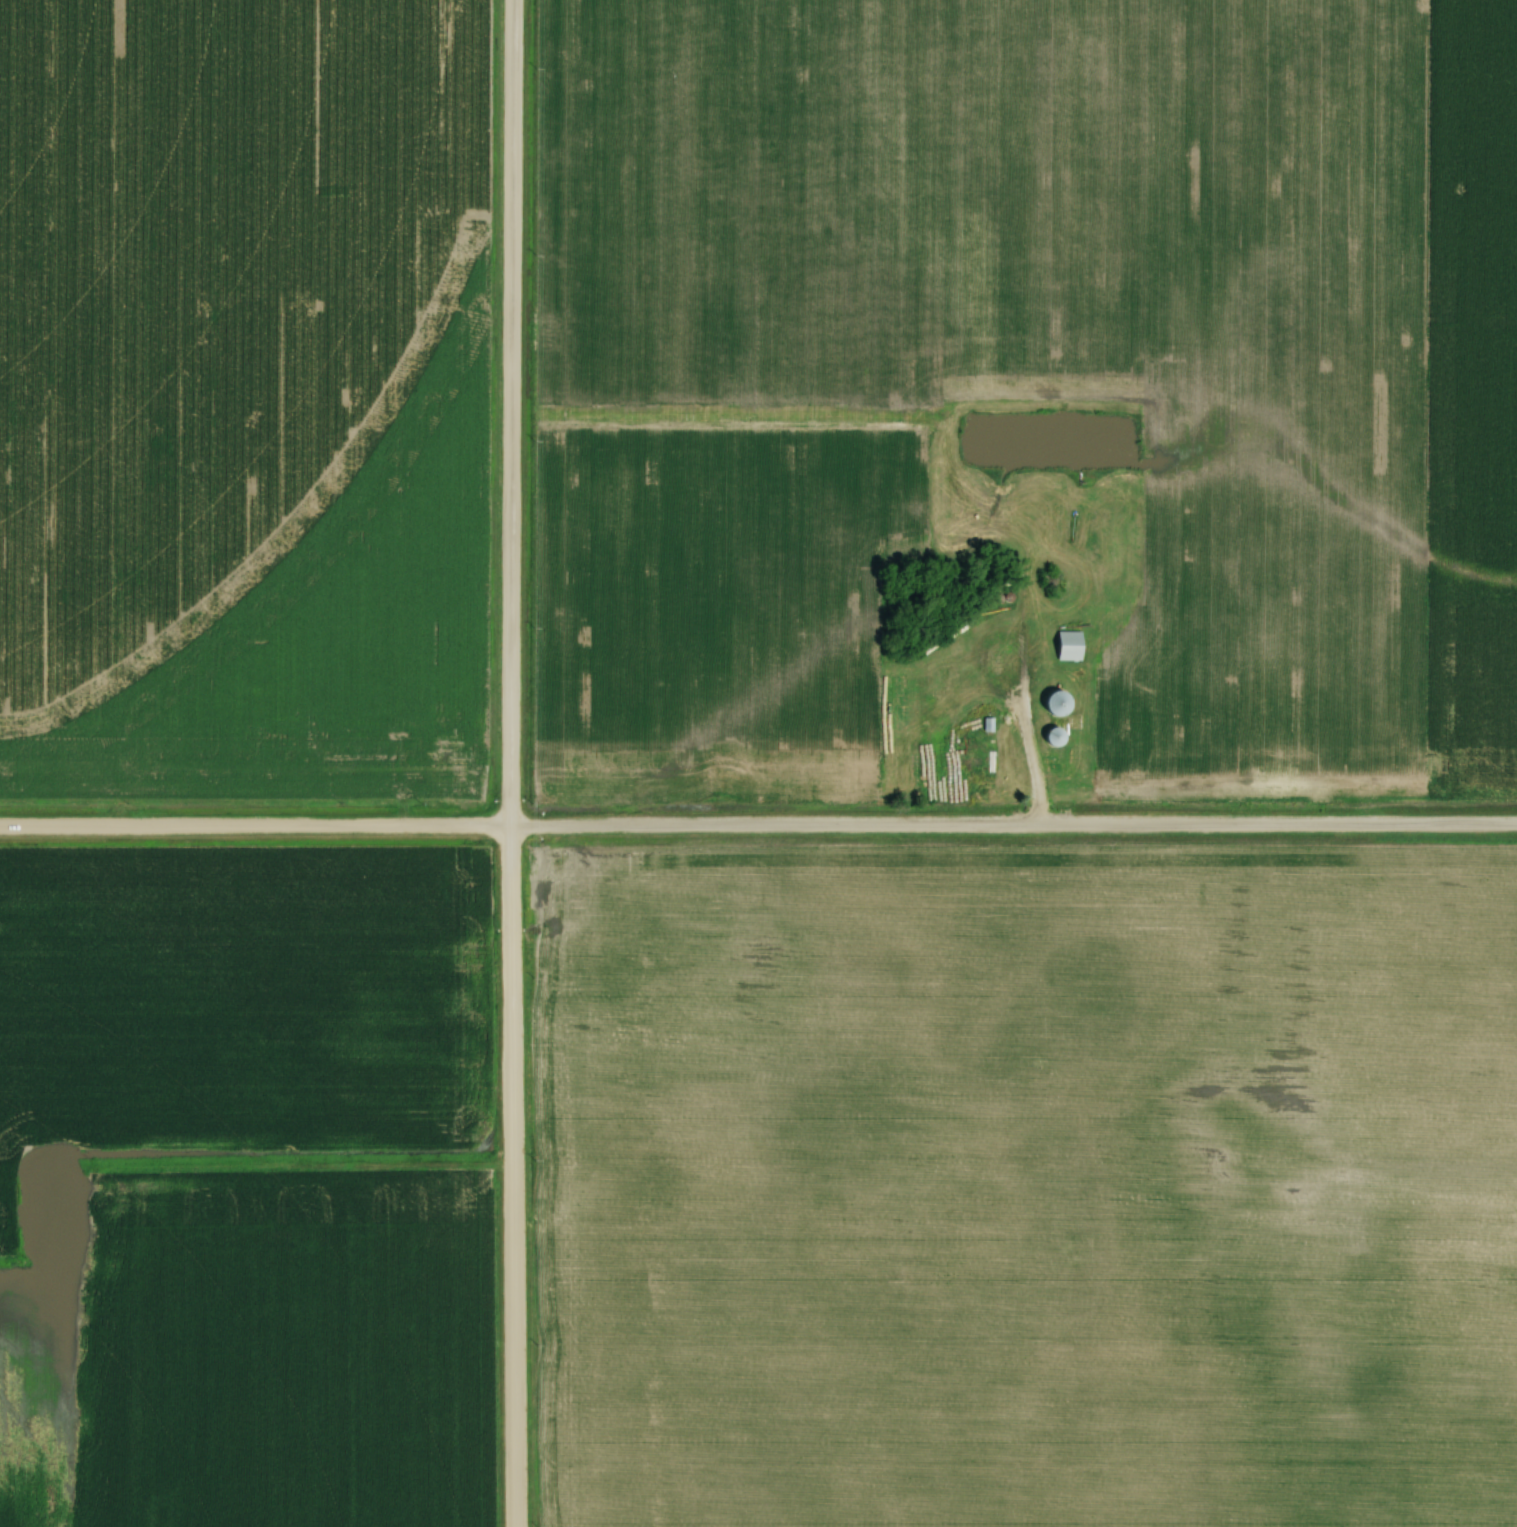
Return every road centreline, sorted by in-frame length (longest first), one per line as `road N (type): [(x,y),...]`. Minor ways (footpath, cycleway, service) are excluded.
road 1 (tertiary): [(515,1526),(508,960),(513,0)]
road 2 (residential): [(0,832),(1516,830)]

